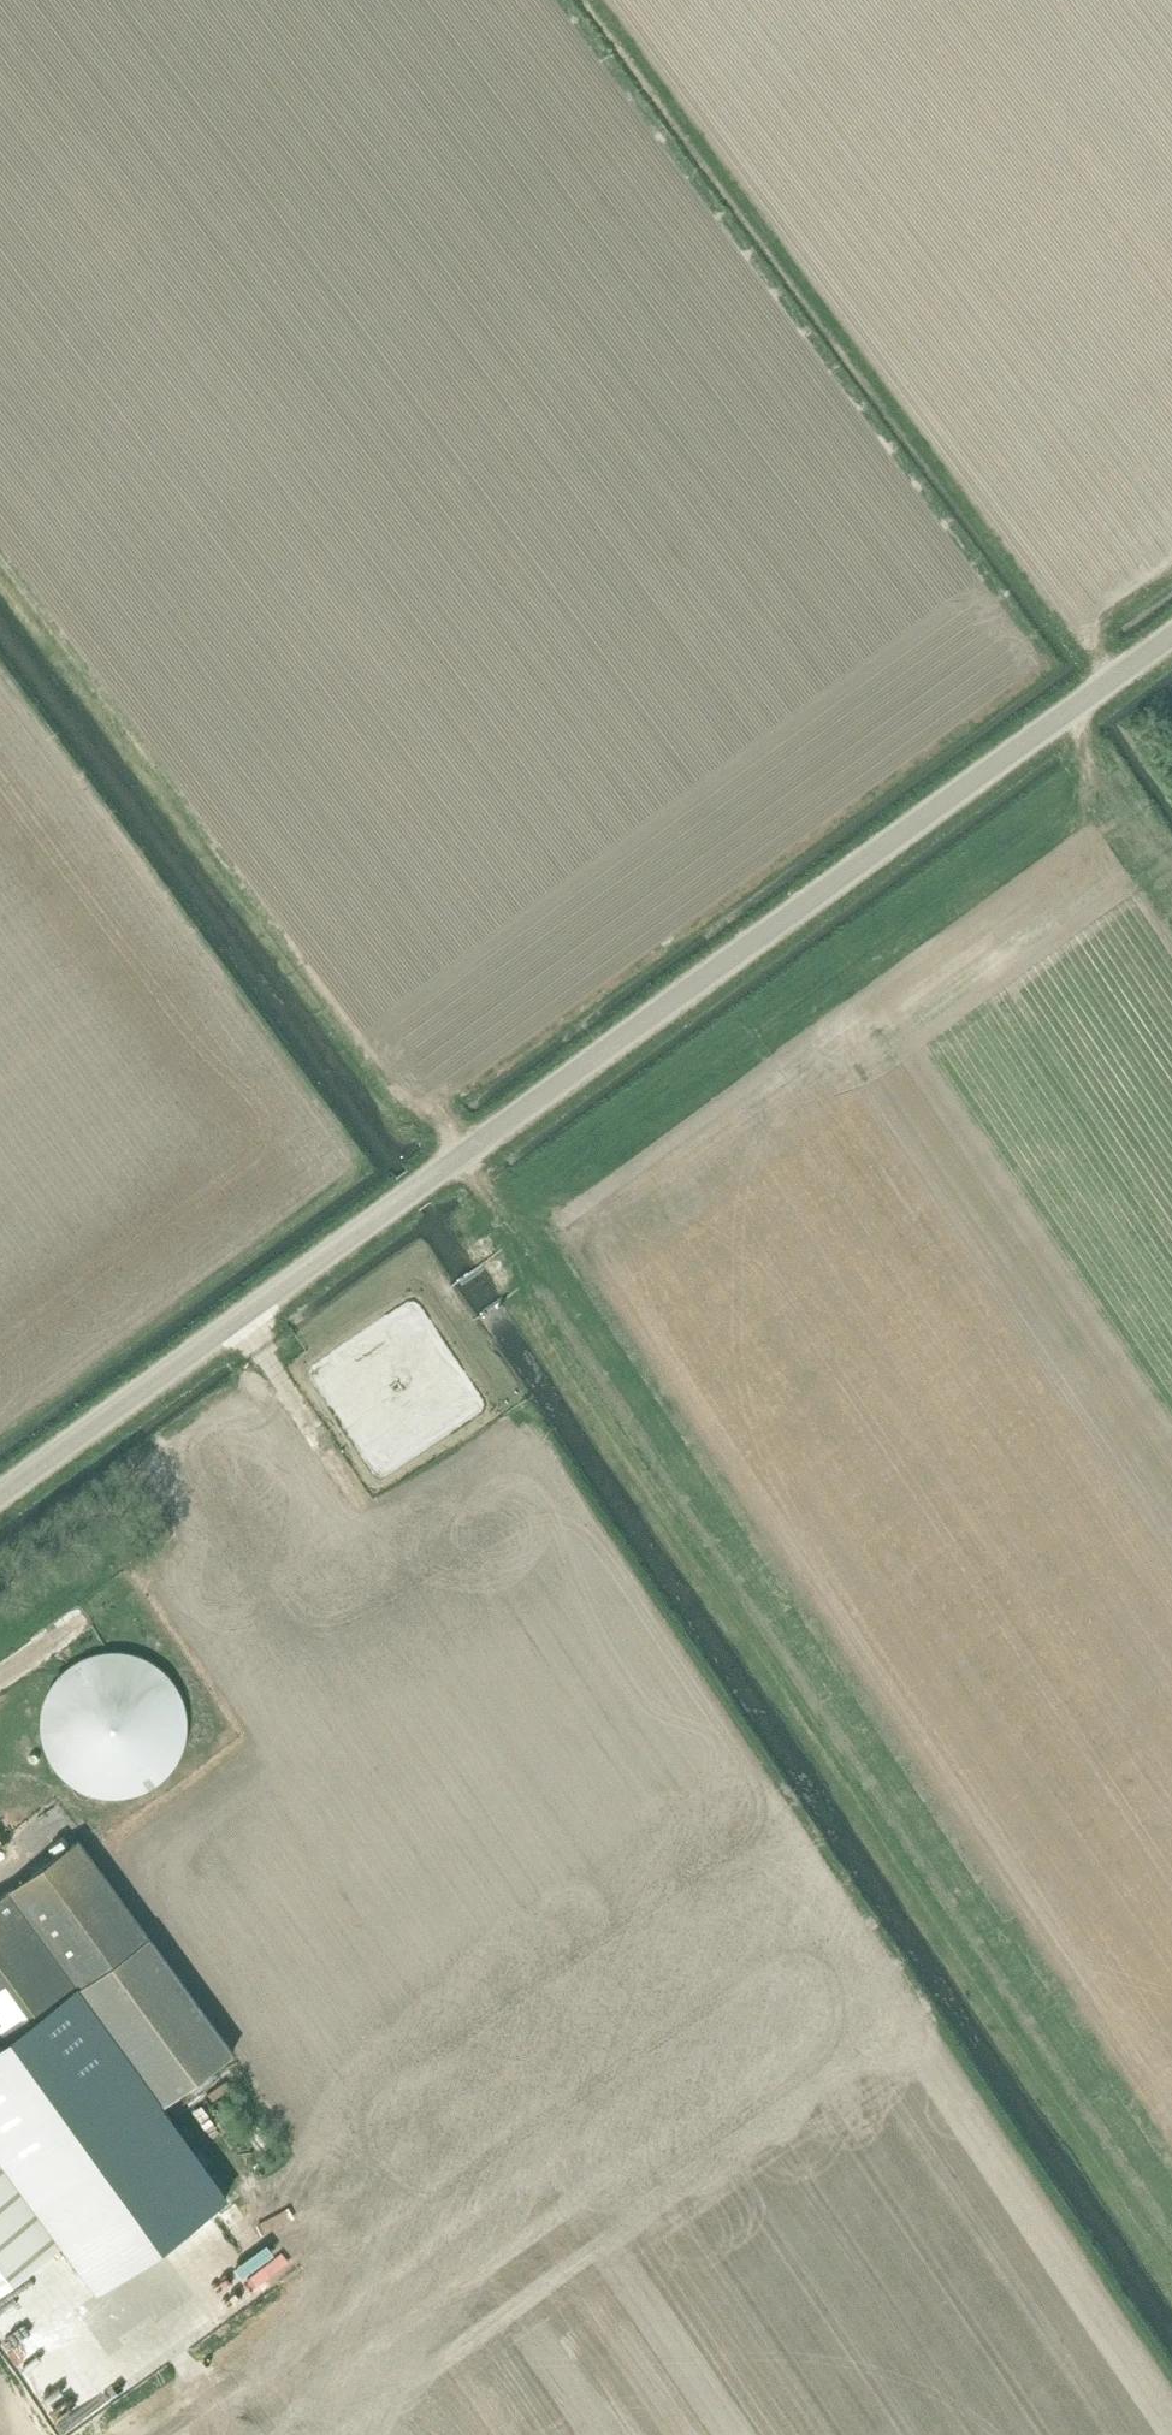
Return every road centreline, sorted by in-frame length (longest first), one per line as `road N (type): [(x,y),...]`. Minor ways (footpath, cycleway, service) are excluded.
road 1 (unclassified): [(0,1499),(1171,633)]

